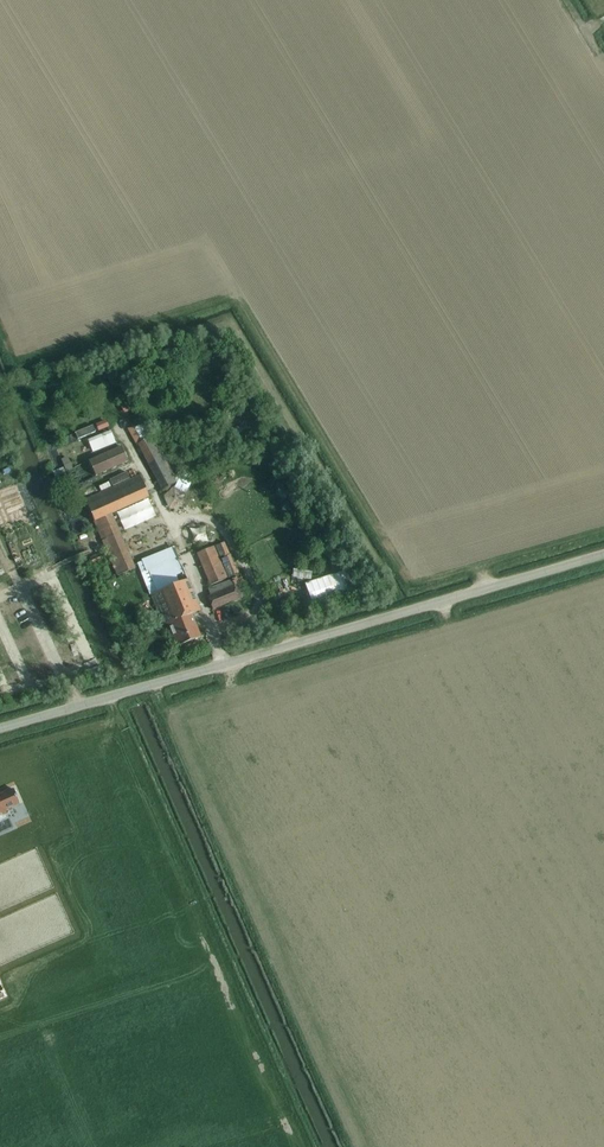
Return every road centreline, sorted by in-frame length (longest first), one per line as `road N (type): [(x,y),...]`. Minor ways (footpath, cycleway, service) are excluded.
road 1 (unclassified): [(0,728),(603,554)]

